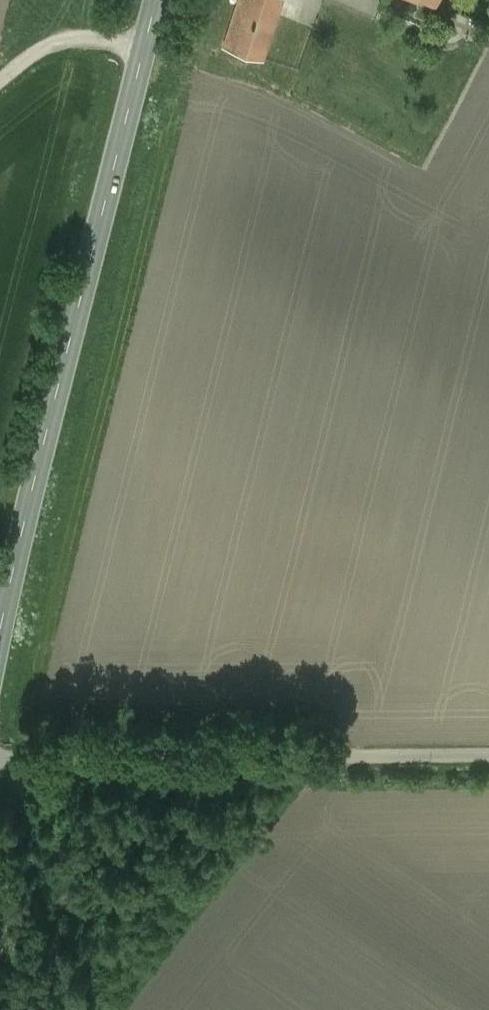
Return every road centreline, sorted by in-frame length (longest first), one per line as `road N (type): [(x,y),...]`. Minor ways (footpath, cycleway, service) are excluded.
road 1 (tertiary): [(156,0),(0,642)]
road 2 (unclassified): [(0,759),(488,751)]
road 3 (track): [(0,81),(51,41),(144,52)]

